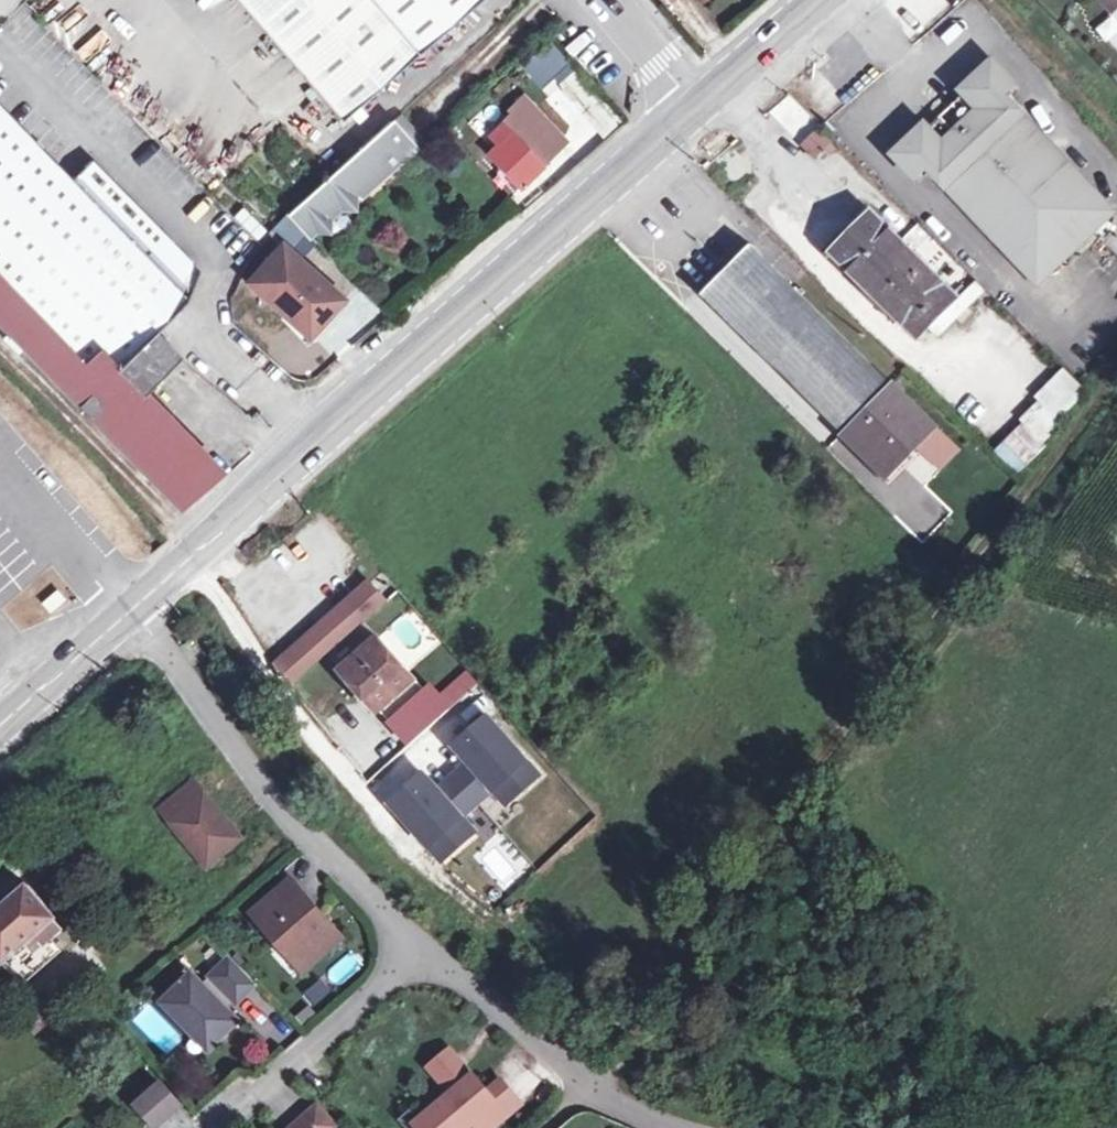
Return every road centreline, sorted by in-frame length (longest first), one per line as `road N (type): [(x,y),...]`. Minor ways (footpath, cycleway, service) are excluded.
road 1 (track): [(546,1127),(589,1086),(698,920),(1116,375)]
road 2 (secondary): [(127,615),(691,119)]
road 3 (residential): [(127,615),(269,802),(414,934)]
road 4 (residential): [(414,934),(616,1109),(670,1127)]
road 5 (residential): [(414,934),(391,980),(257,1102)]
road 6 (secondary): [(691,119),(827,0)]
road 7 (track): [(998,0),(1116,131)]
road 8 (secondary): [(0,726),(127,615)]
road 9 (unclassified): [(594,0),(691,119)]

